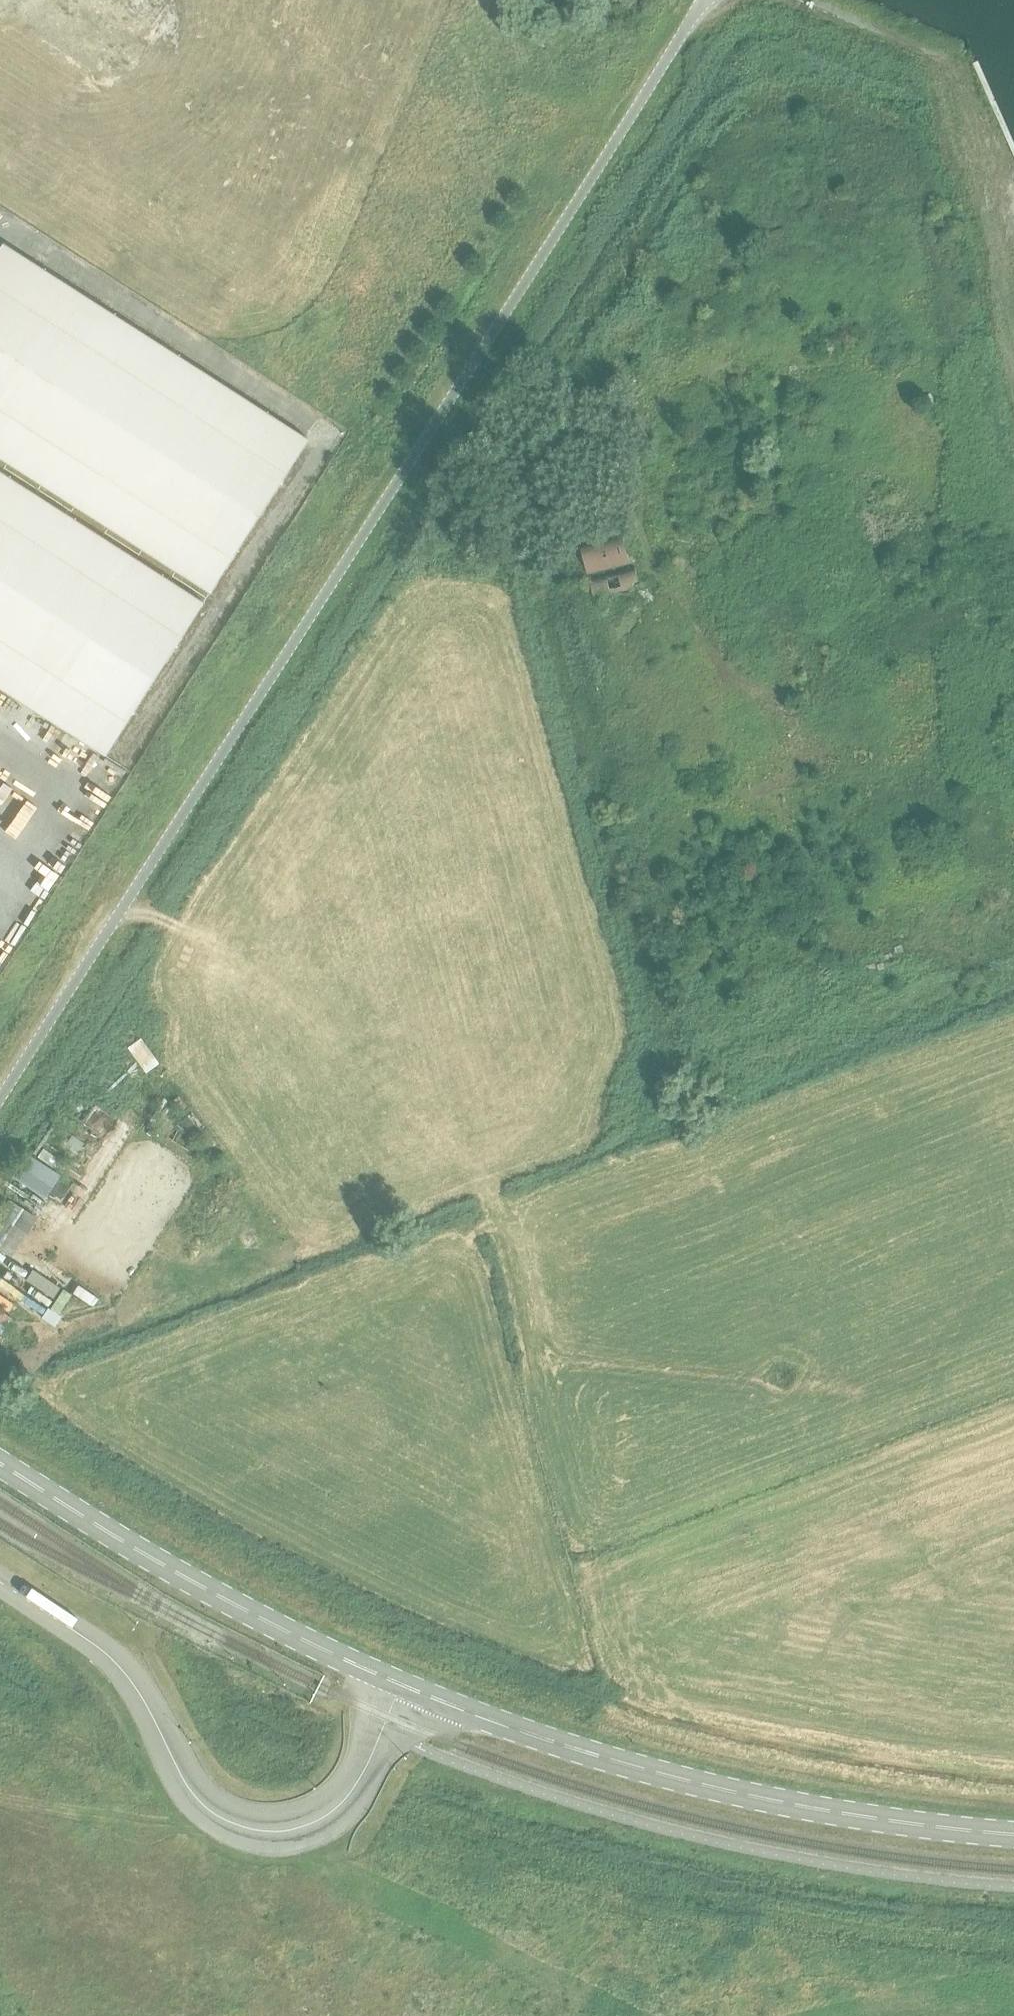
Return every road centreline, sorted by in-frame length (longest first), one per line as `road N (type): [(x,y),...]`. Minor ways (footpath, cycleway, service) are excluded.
road 1 (unclassified): [(0,1100),(704,0)]
road 2 (unclassified): [(1013,1836),(787,1806),(626,1766),(402,1684)]
road 3 (unclassified): [(402,1684),(356,1787),(332,1816),(302,1829),(271,1830),(219,1815),(188,1786),(141,1690),(113,1657),(0,1579)]
road 4 (unclassified): [(402,1684),(219,1595),(0,1461)]

